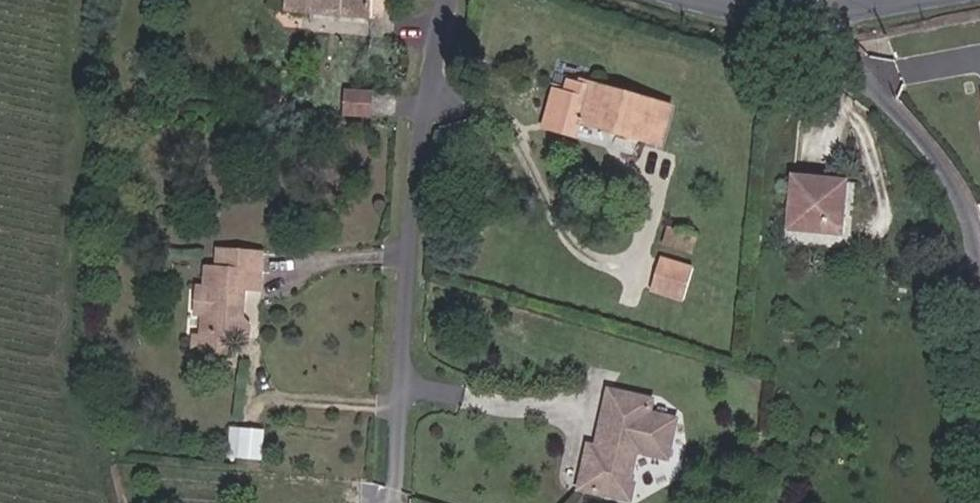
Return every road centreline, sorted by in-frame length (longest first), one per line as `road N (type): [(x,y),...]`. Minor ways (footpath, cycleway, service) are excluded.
road 1 (residential): [(439,0),(390,502)]
road 2 (residential): [(979,251),(962,194),(816,9)]

